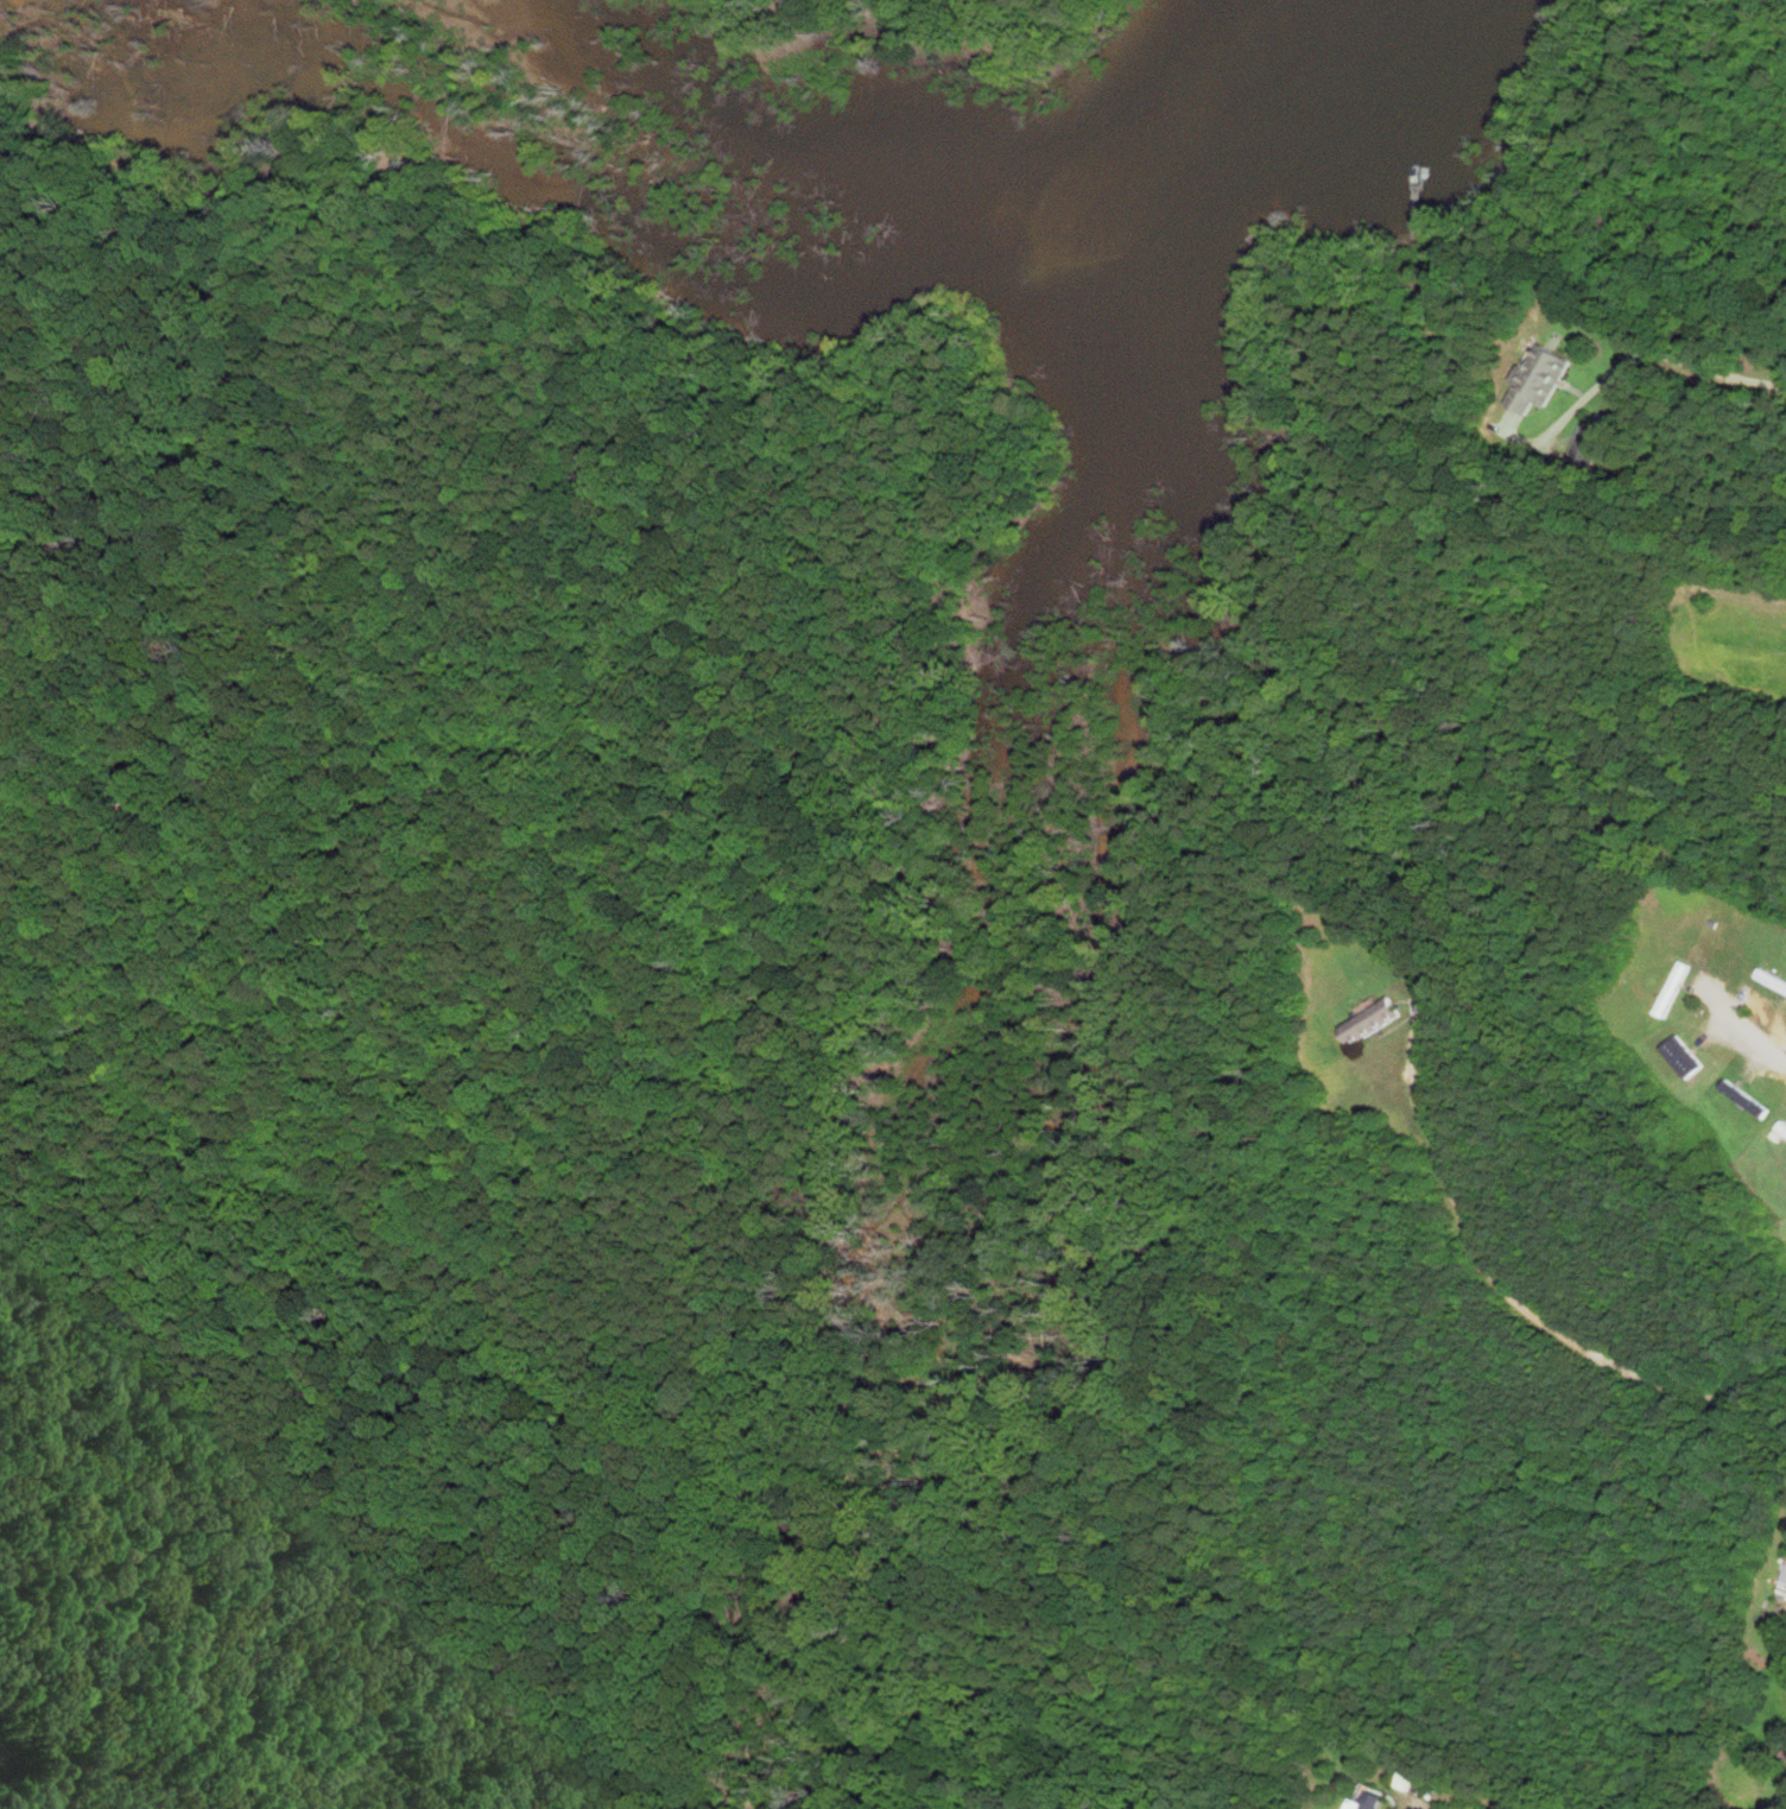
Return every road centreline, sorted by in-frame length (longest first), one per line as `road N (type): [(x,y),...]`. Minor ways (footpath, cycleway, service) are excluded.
road 1 (residential): [(1785,1368),(1729,1391),(1673,1390),(1647,1384),(1524,1310),(1474,1253),(1433,1149),(1412,1073),(1416,1004)]

